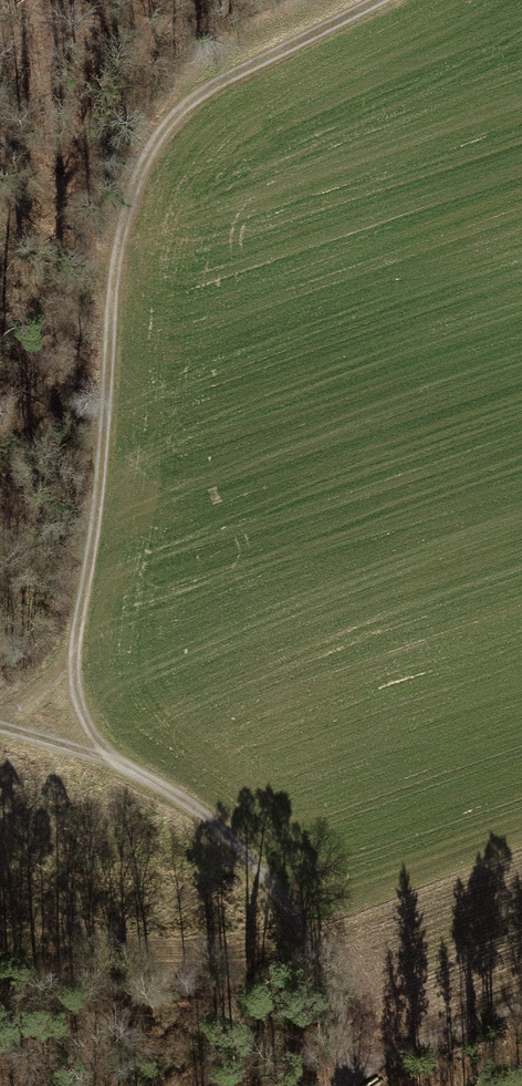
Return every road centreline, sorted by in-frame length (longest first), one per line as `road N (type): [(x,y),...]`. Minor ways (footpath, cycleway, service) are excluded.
road 1 (track): [(108,770),(71,671),(118,292),(142,183),(213,95),(404,0)]
road 2 (track): [(356,1029),(282,898),(197,816),(0,718)]
road 3 (track): [(96,260),(111,31),(126,0)]
road 4 (track): [(344,1085),(356,1029),(521,975)]
road 5 (track): [(0,167),(96,260),(118,292)]

